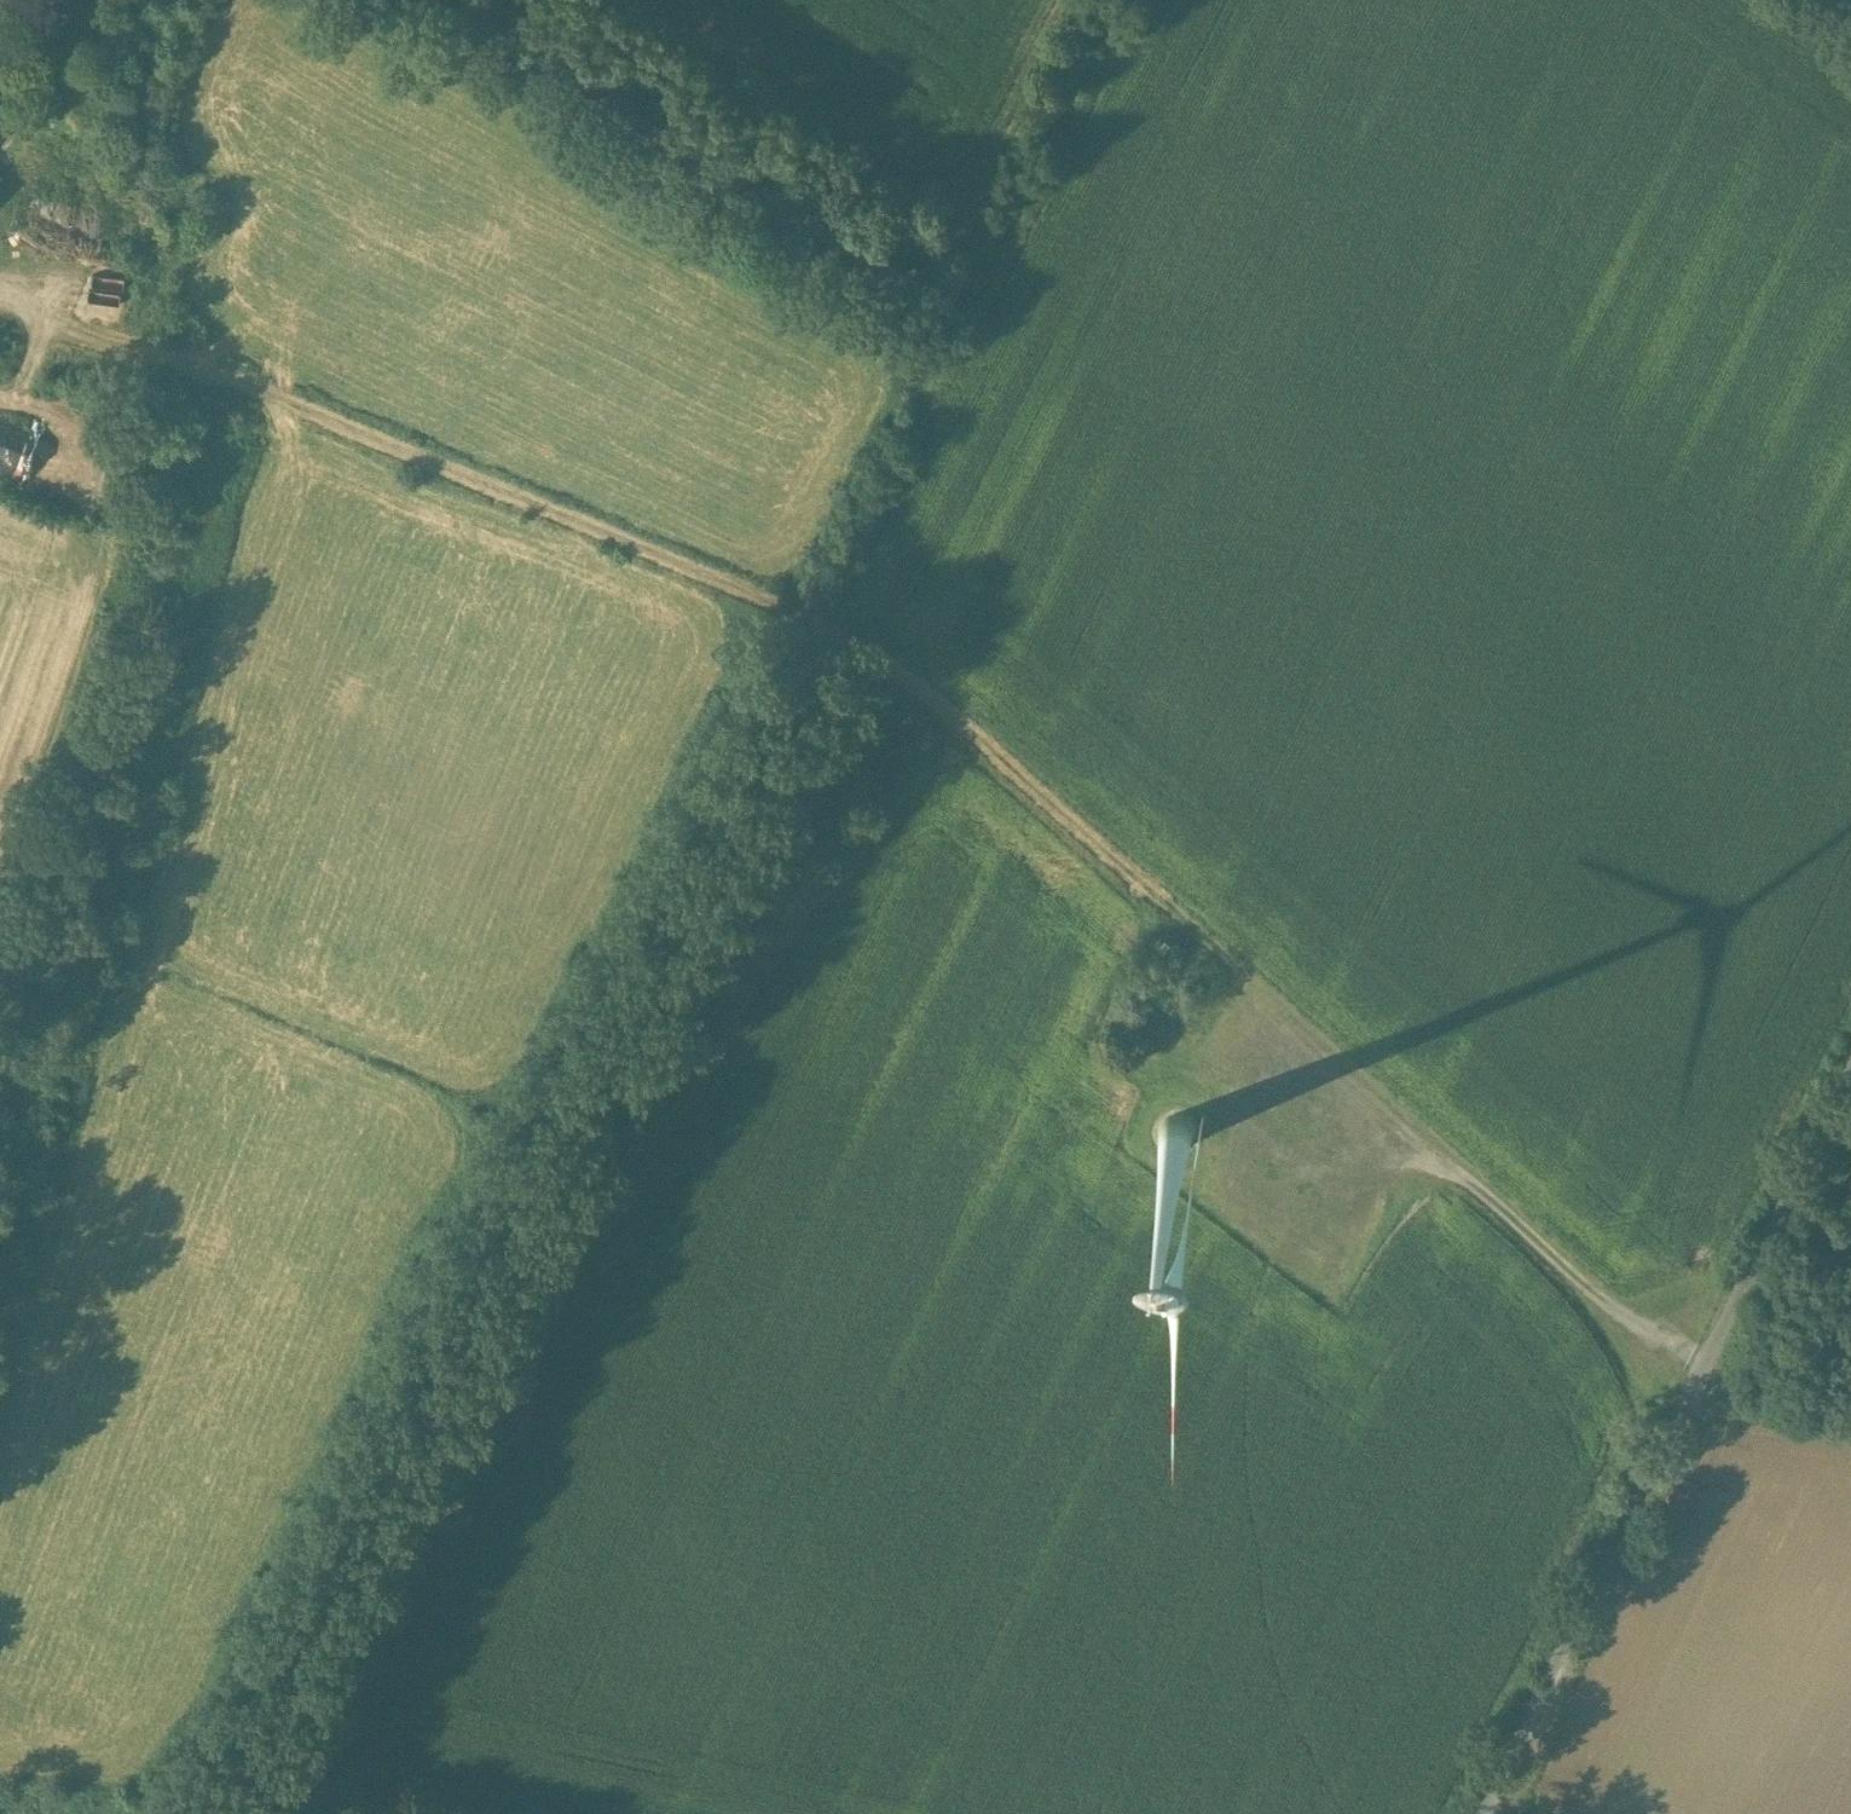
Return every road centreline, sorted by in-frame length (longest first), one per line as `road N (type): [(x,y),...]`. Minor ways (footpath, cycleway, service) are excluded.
road 1 (unclassified): [(1850,1064),(1490,1774),(1493,1813)]
road 2 (track): [(1695,1370),(1360,1123)]

